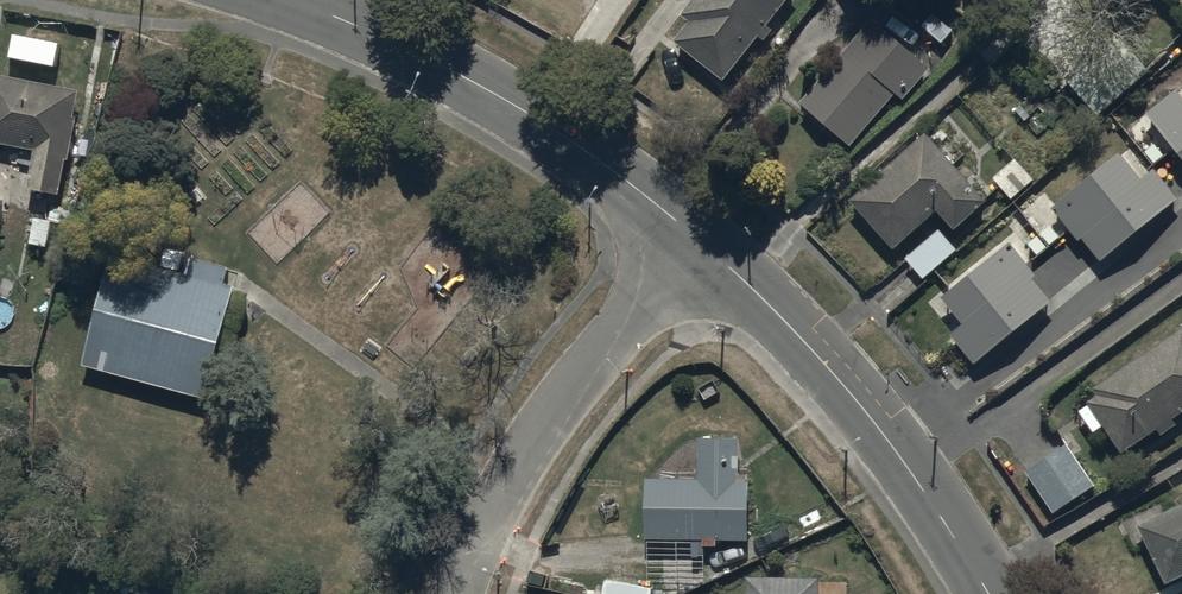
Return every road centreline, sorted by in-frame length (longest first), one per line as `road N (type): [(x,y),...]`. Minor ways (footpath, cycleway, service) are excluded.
road 1 (tertiary): [(294,0),(500,97),(702,241)]
road 2 (tertiary): [(702,241),(878,429),(988,593)]
road 3 (residential): [(702,241),(575,385),(507,480),(457,593)]

